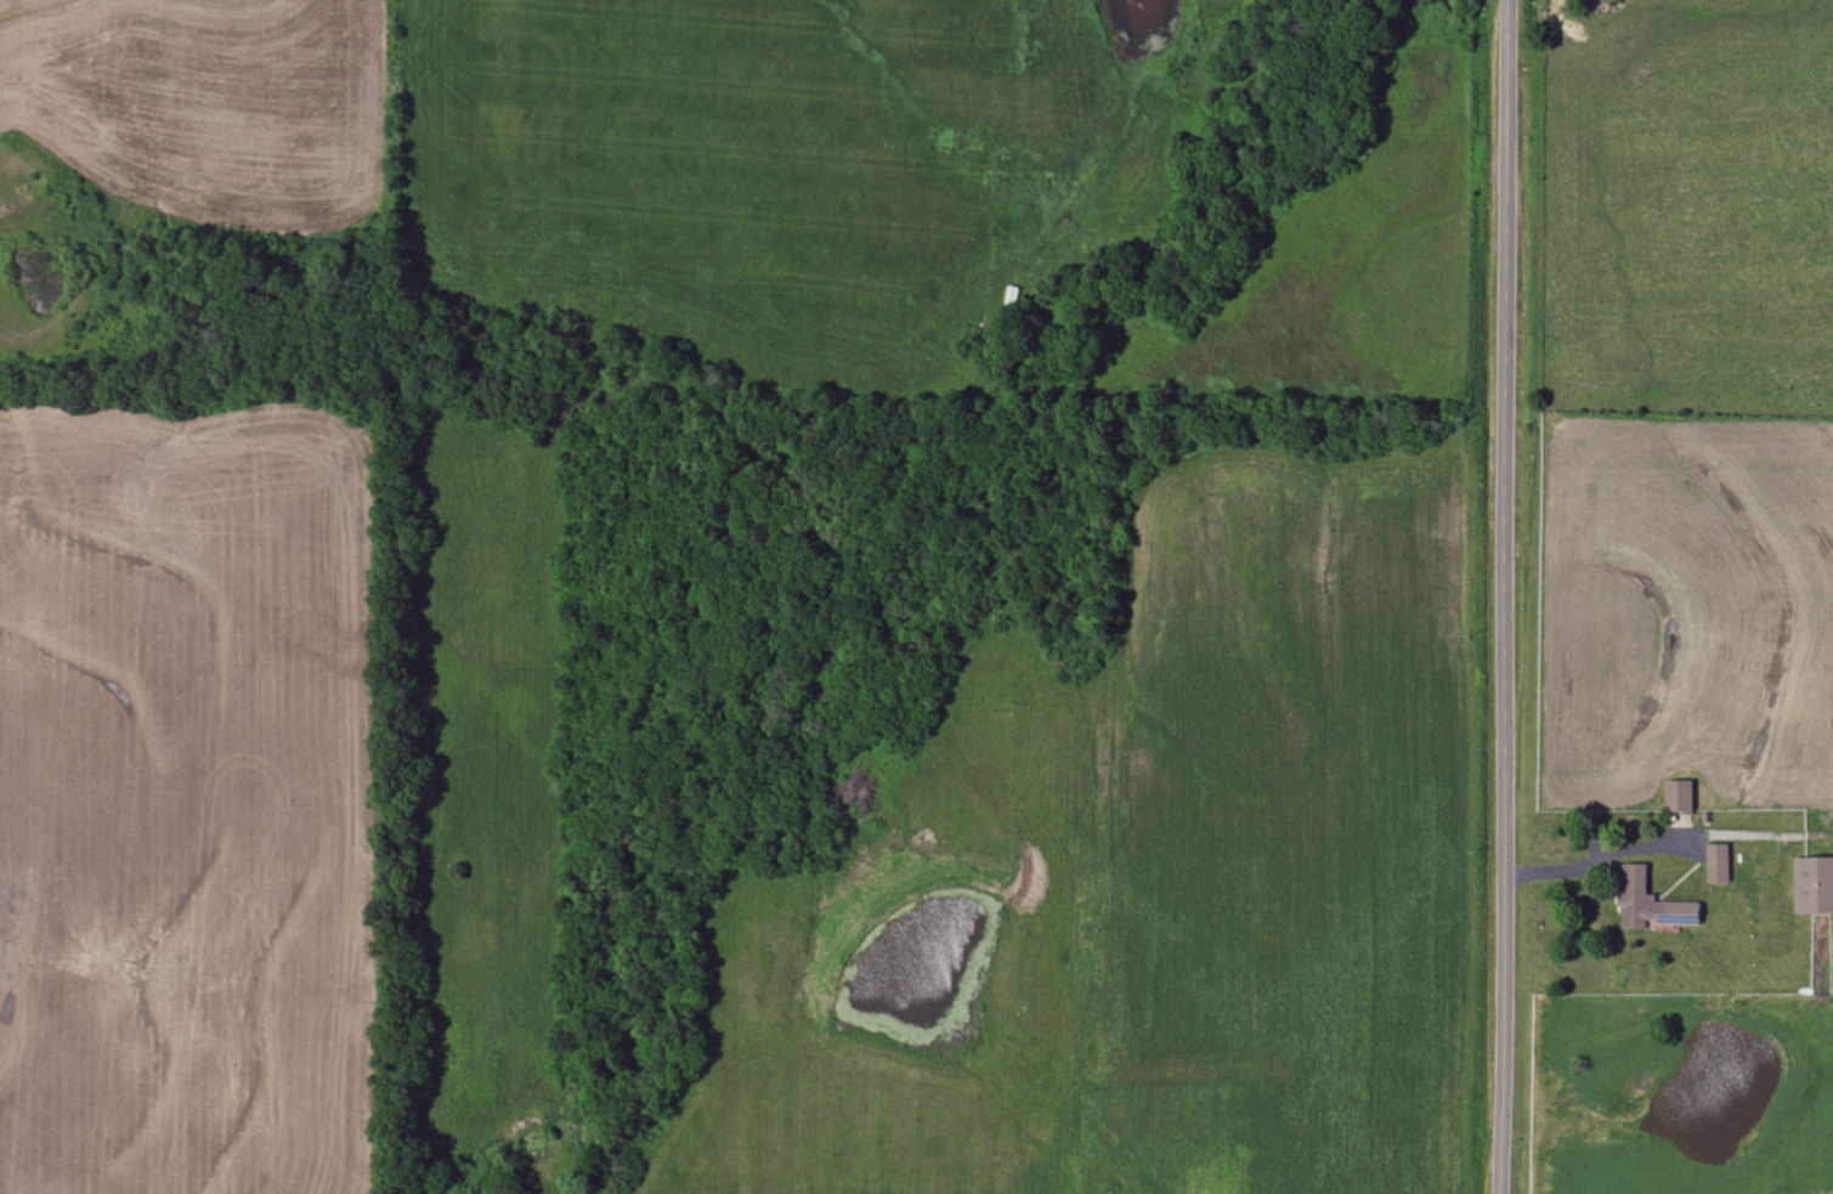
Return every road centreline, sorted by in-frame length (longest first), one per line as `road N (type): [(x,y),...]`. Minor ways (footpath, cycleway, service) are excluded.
road 1 (tertiary): [(1500,1193),(1509,0)]

